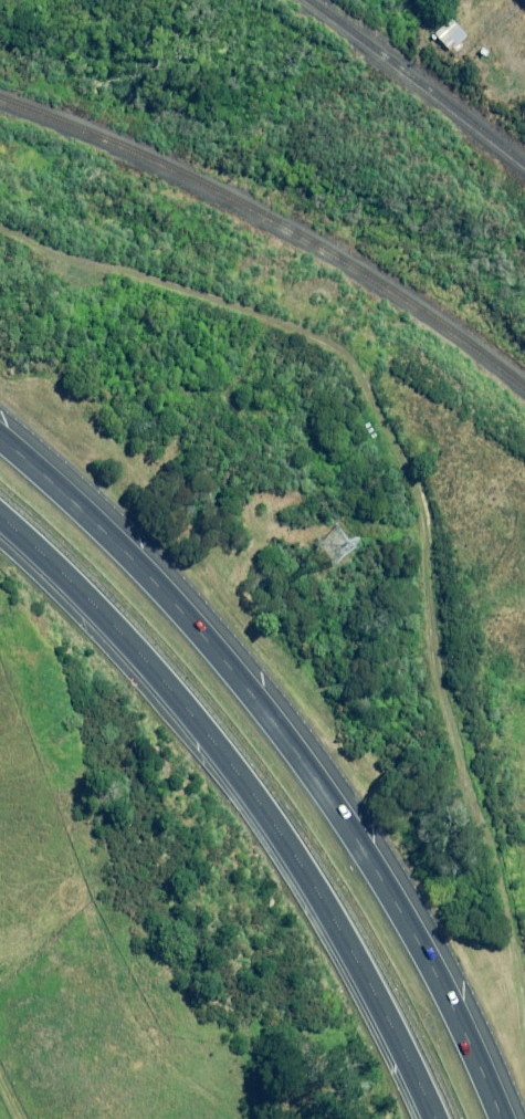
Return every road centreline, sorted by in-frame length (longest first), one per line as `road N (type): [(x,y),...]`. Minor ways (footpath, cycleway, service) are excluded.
road 1 (track): [(0,243),(36,260),(307,333),(357,376),(395,457),(426,675),(482,835),(524,1088)]
road 2 (motorway): [(0,442),(86,515),(315,776),(450,1008),(502,1118)]
road 3 (motorway): [(426,1118),(293,860),(217,748),(132,650),(0,526)]

